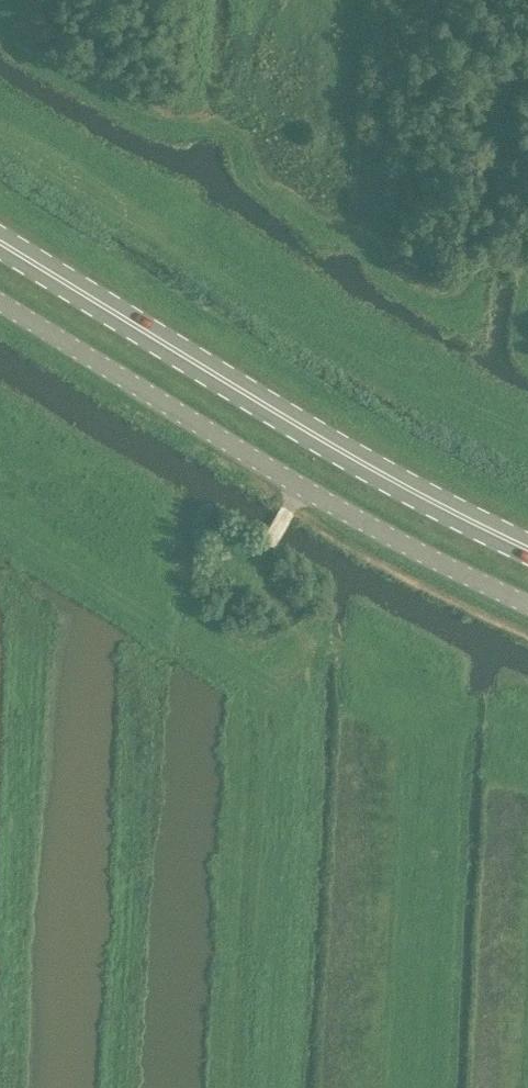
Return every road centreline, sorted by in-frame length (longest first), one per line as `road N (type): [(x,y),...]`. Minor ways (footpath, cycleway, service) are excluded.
road 1 (primary): [(0,245),(359,466),(527,551)]
road 2 (unclassified): [(527,607),(301,491),(0,305)]

